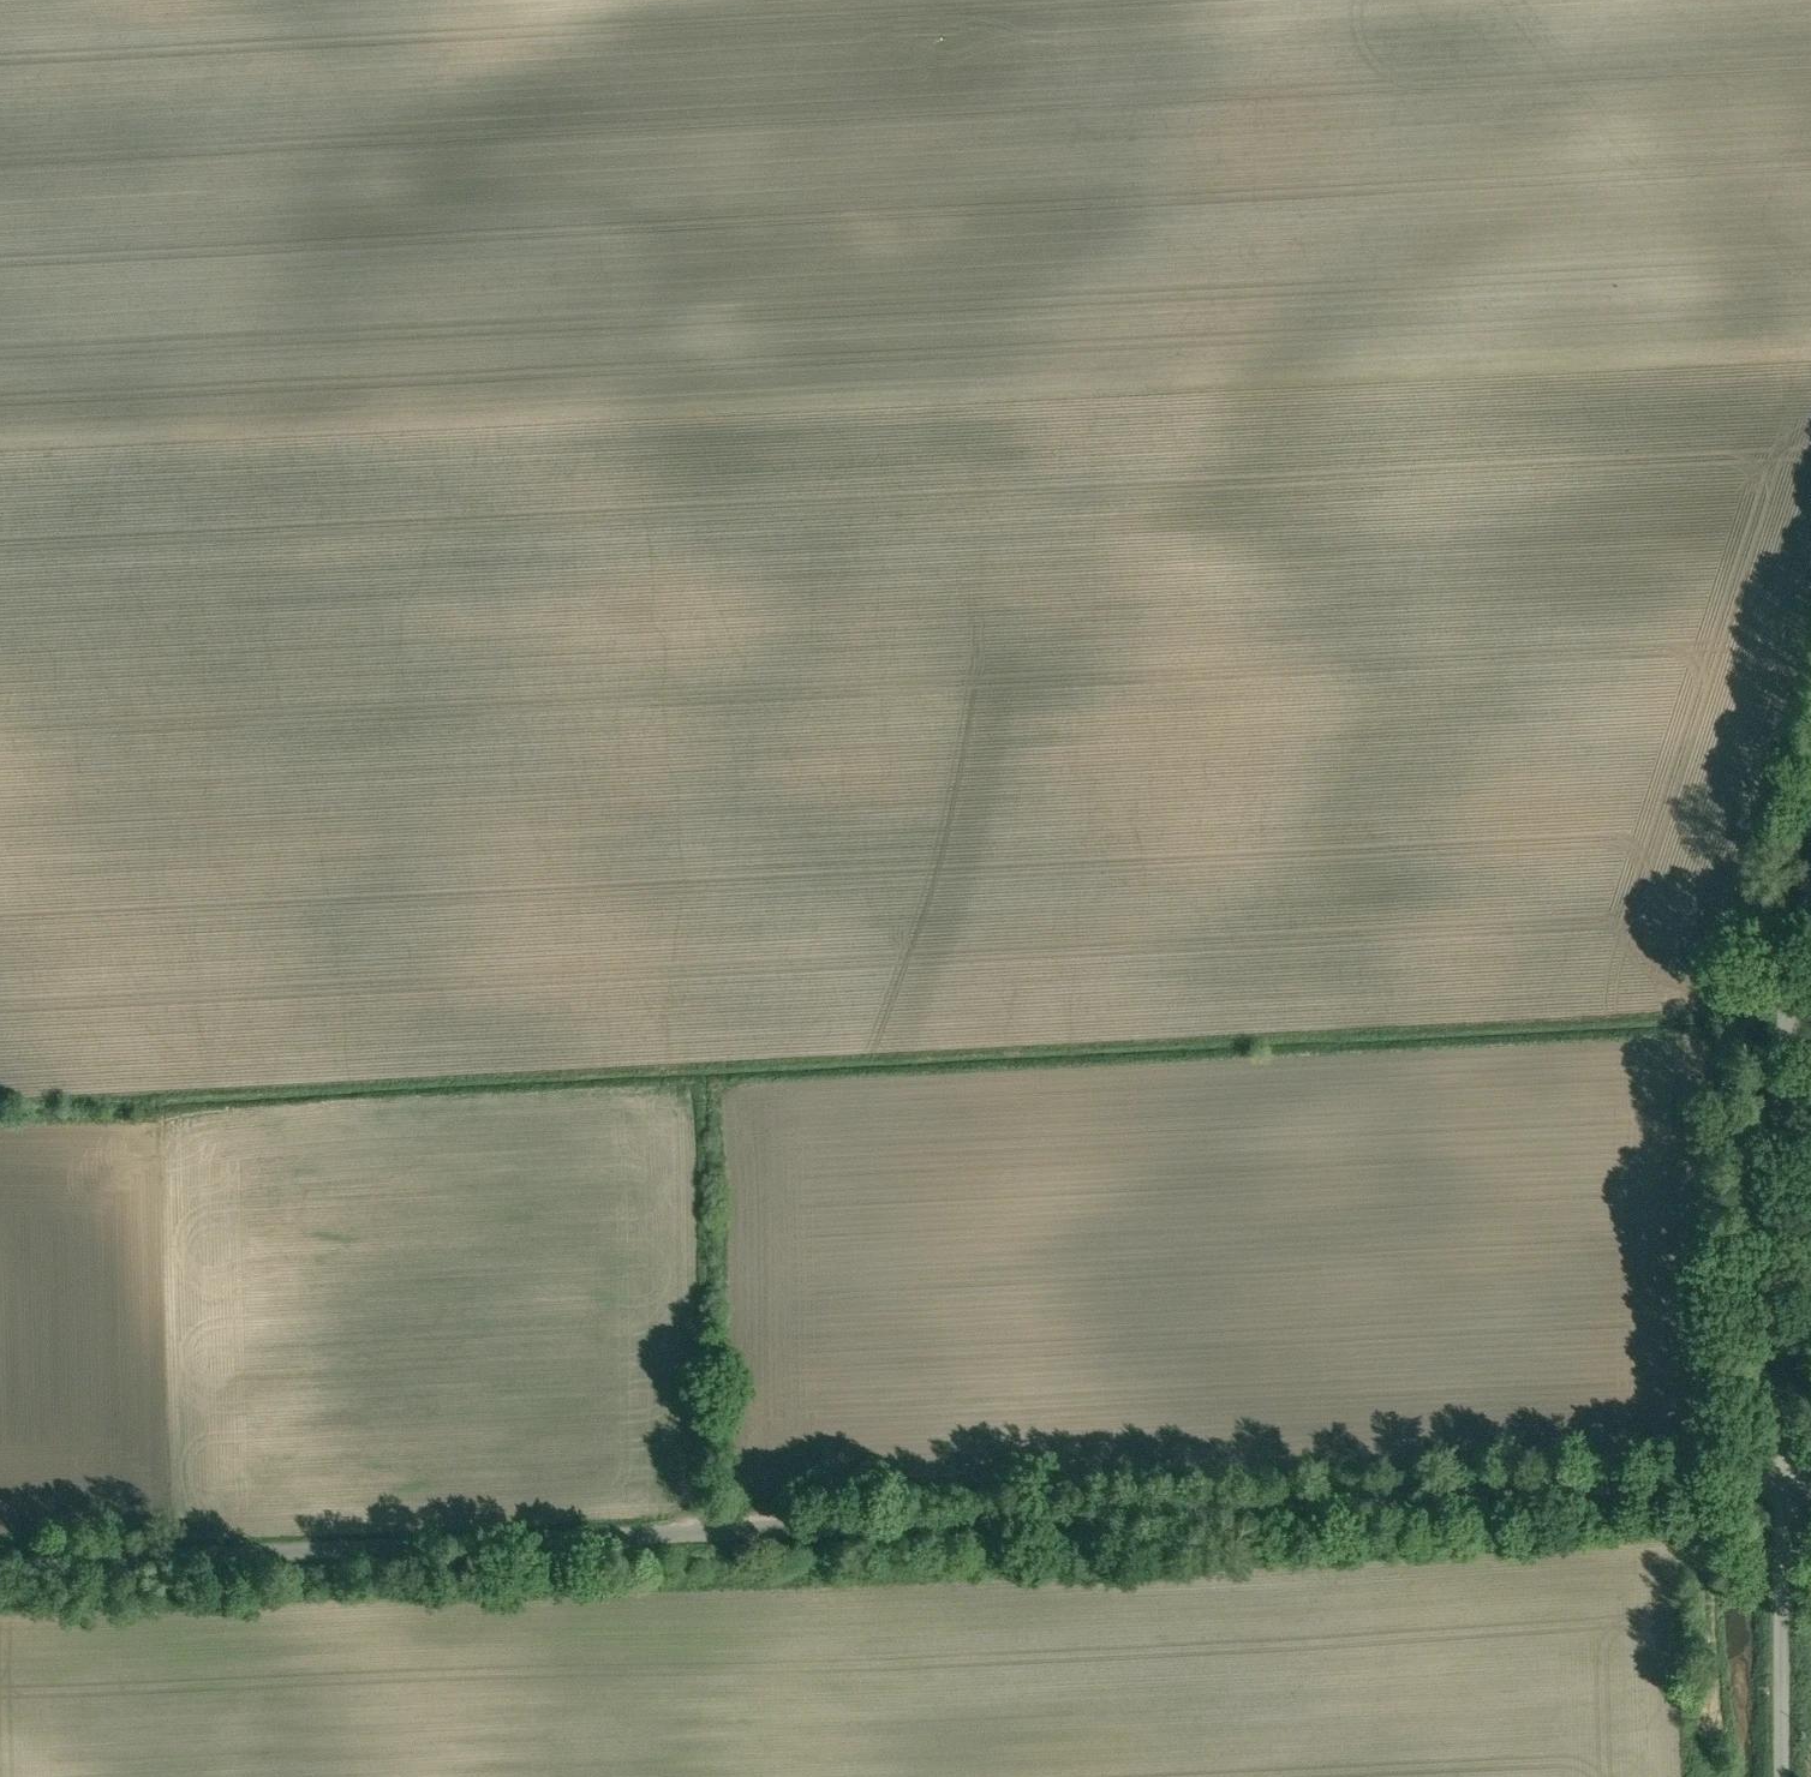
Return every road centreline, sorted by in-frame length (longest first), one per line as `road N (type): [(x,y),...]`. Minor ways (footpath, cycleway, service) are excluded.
road 1 (unclassified): [(1810,1492),(1766,1481),(0,1571)]
road 2 (track): [(1776,1776),(1759,1086),(1810,845)]

